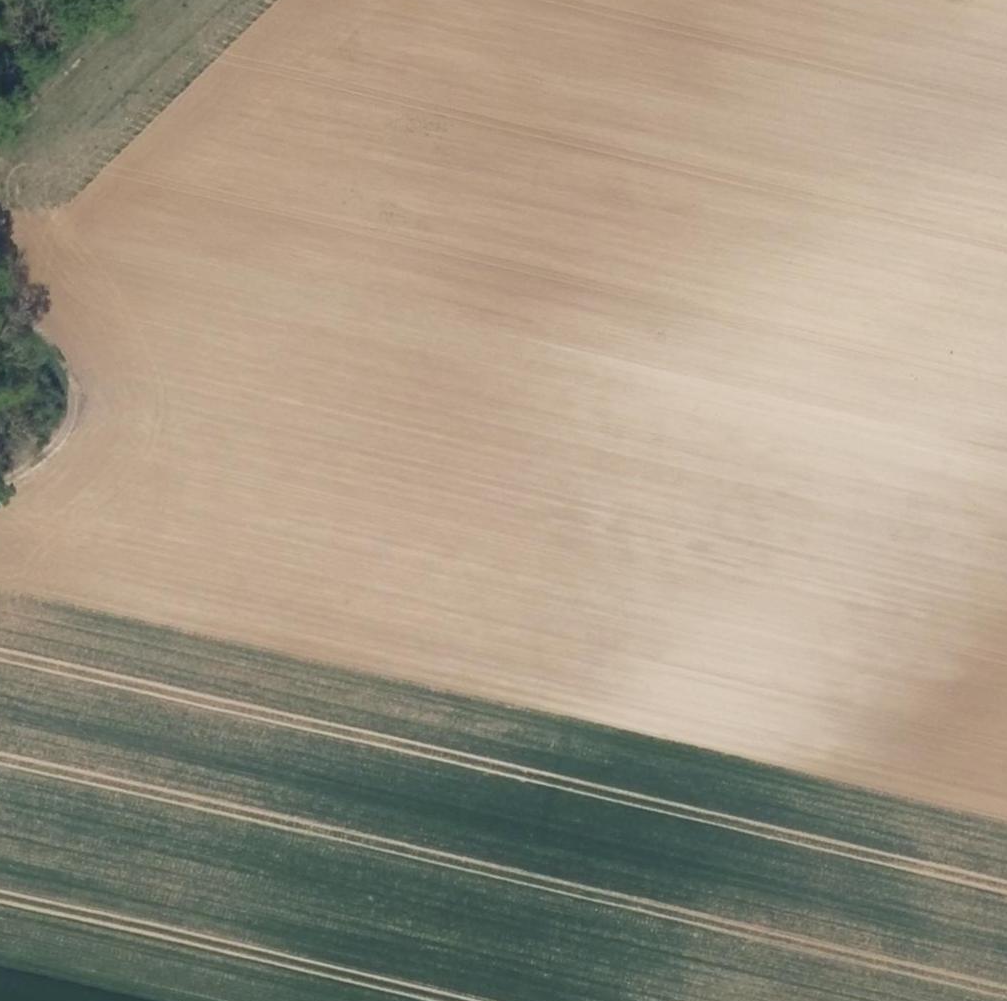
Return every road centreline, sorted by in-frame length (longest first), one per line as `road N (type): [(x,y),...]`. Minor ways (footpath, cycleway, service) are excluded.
road 1 (track): [(0,485),(63,420),(64,385),(0,276)]
road 2 (track): [(0,136),(145,0)]

